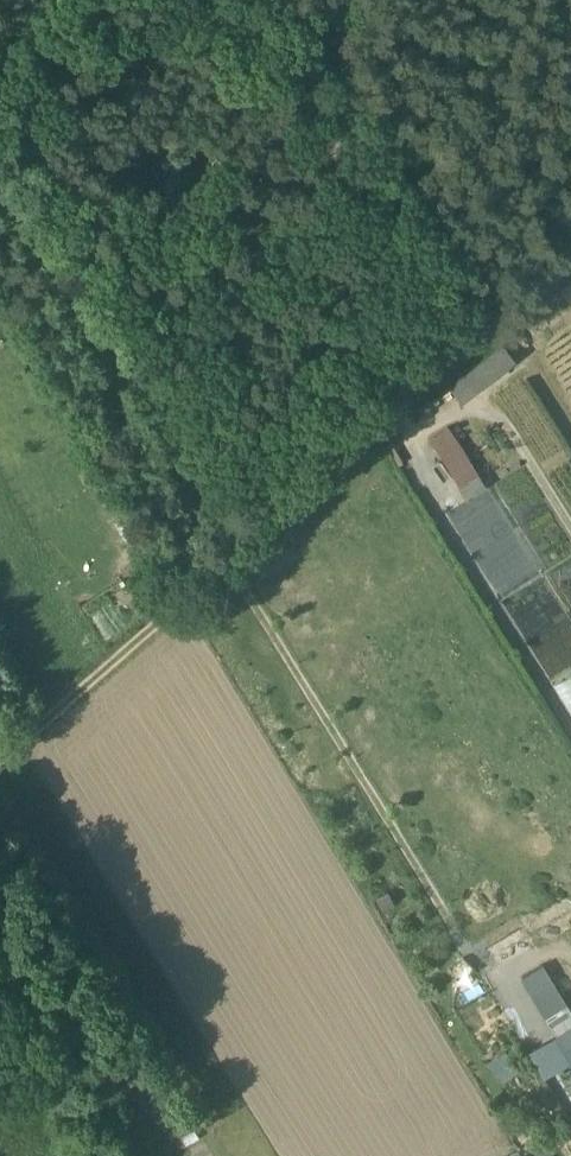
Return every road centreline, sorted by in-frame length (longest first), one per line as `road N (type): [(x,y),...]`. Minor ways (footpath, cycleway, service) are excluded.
road 1 (track): [(0,798),(211,620),(420,418),(570,297)]

